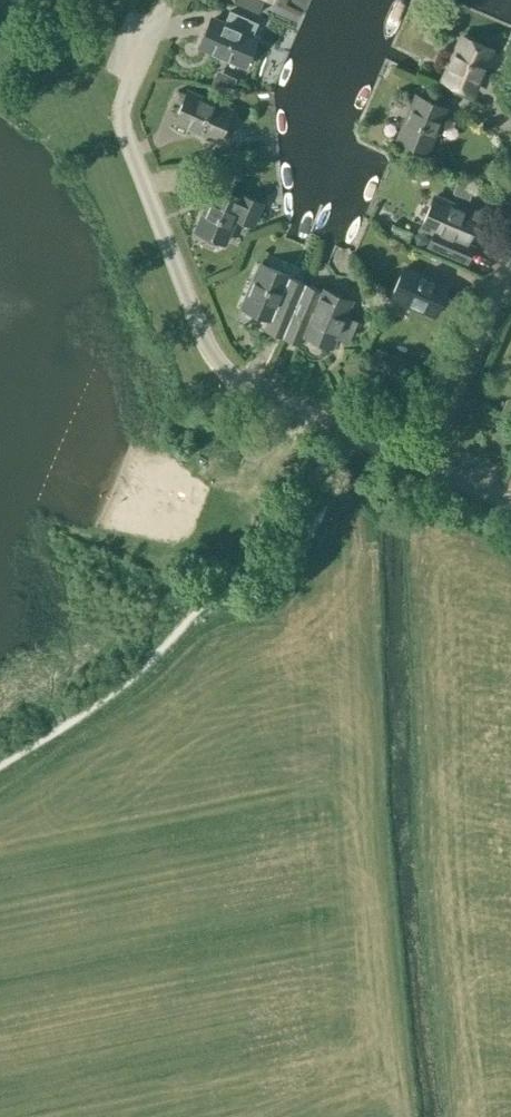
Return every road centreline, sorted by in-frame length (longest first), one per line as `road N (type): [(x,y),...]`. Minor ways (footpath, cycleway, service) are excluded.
road 1 (residential): [(416,458),(238,382),(214,355),(126,132),(128,100),(171,0)]
road 2 (residential): [(416,458),(510,249)]

